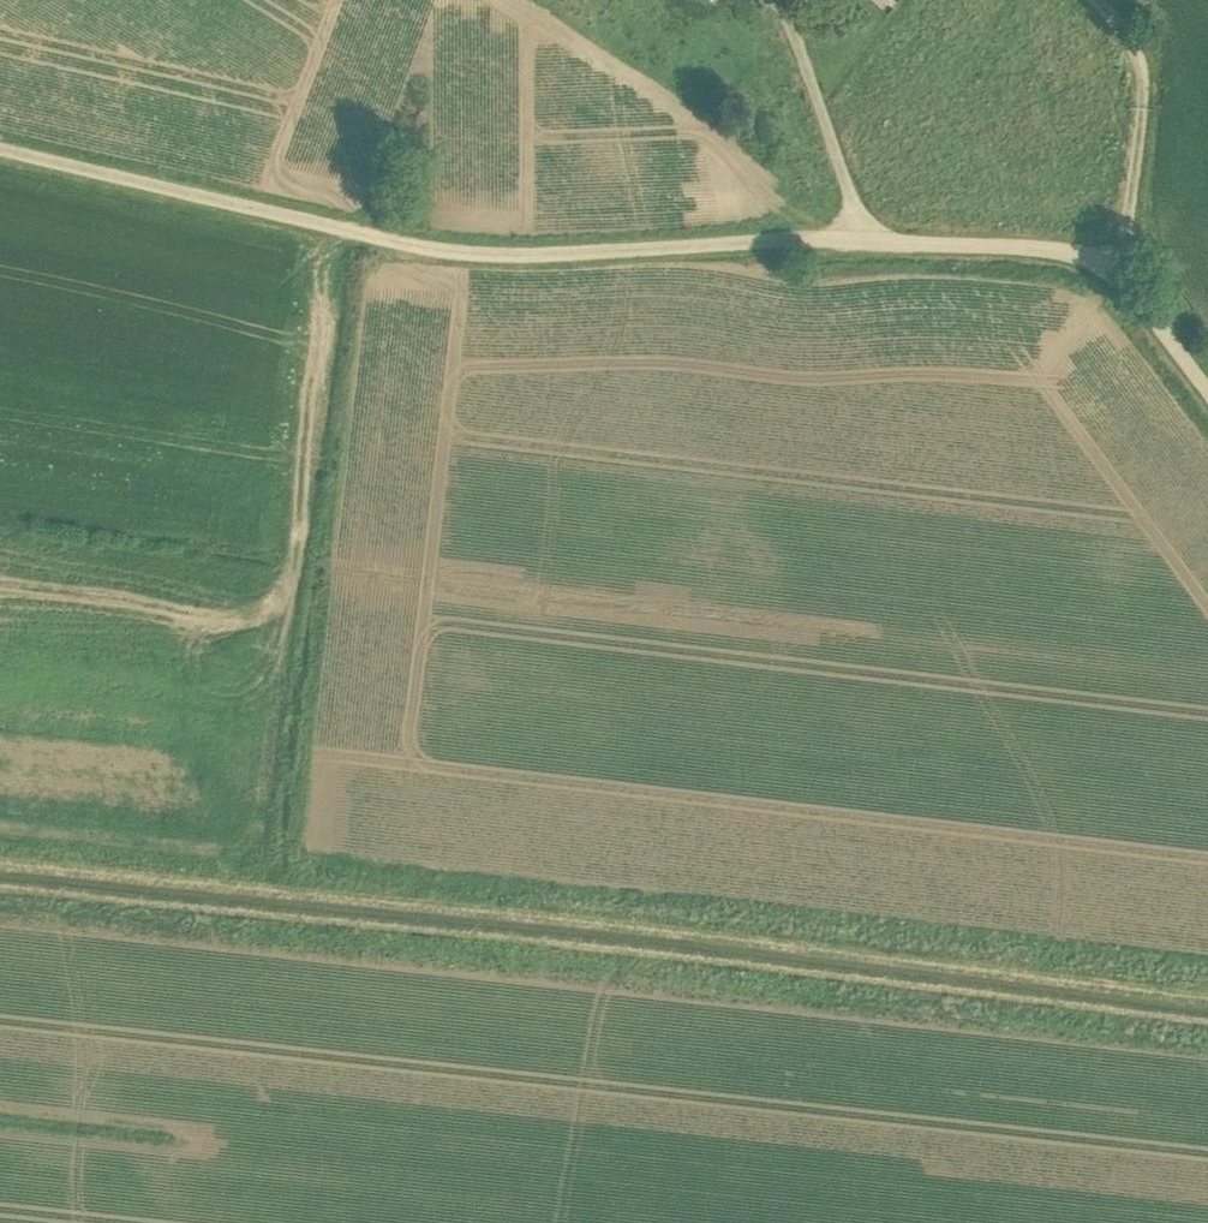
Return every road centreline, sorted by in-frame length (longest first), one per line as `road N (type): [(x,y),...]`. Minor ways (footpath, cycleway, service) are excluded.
road 1 (unclassified): [(1207,393),(1120,275),(1076,257),(865,245),(457,257),(0,152)]

